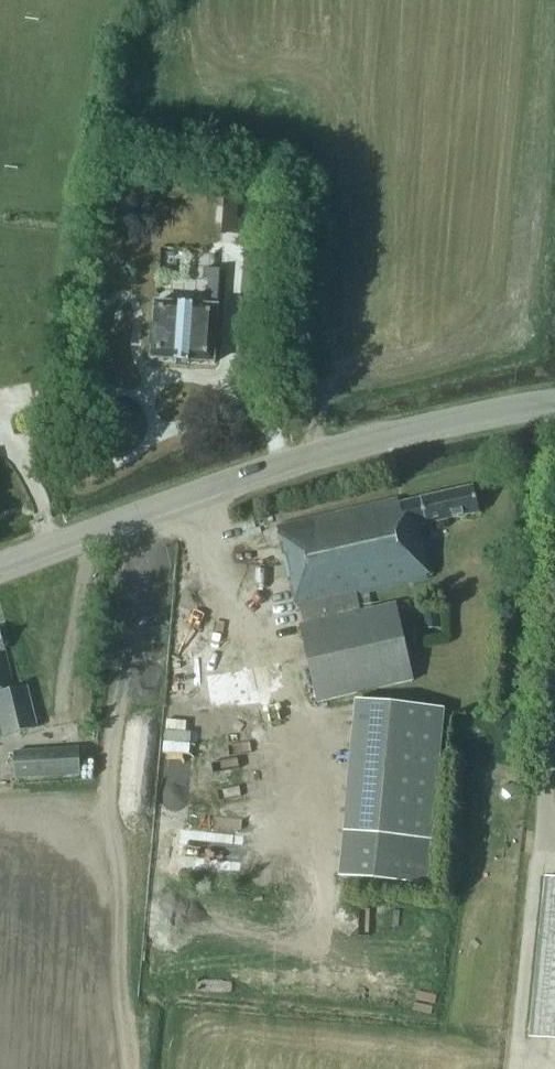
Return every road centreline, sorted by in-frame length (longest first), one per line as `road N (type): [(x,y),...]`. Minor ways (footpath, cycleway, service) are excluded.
road 1 (tertiary): [(0,567),(395,430),(554,401)]

